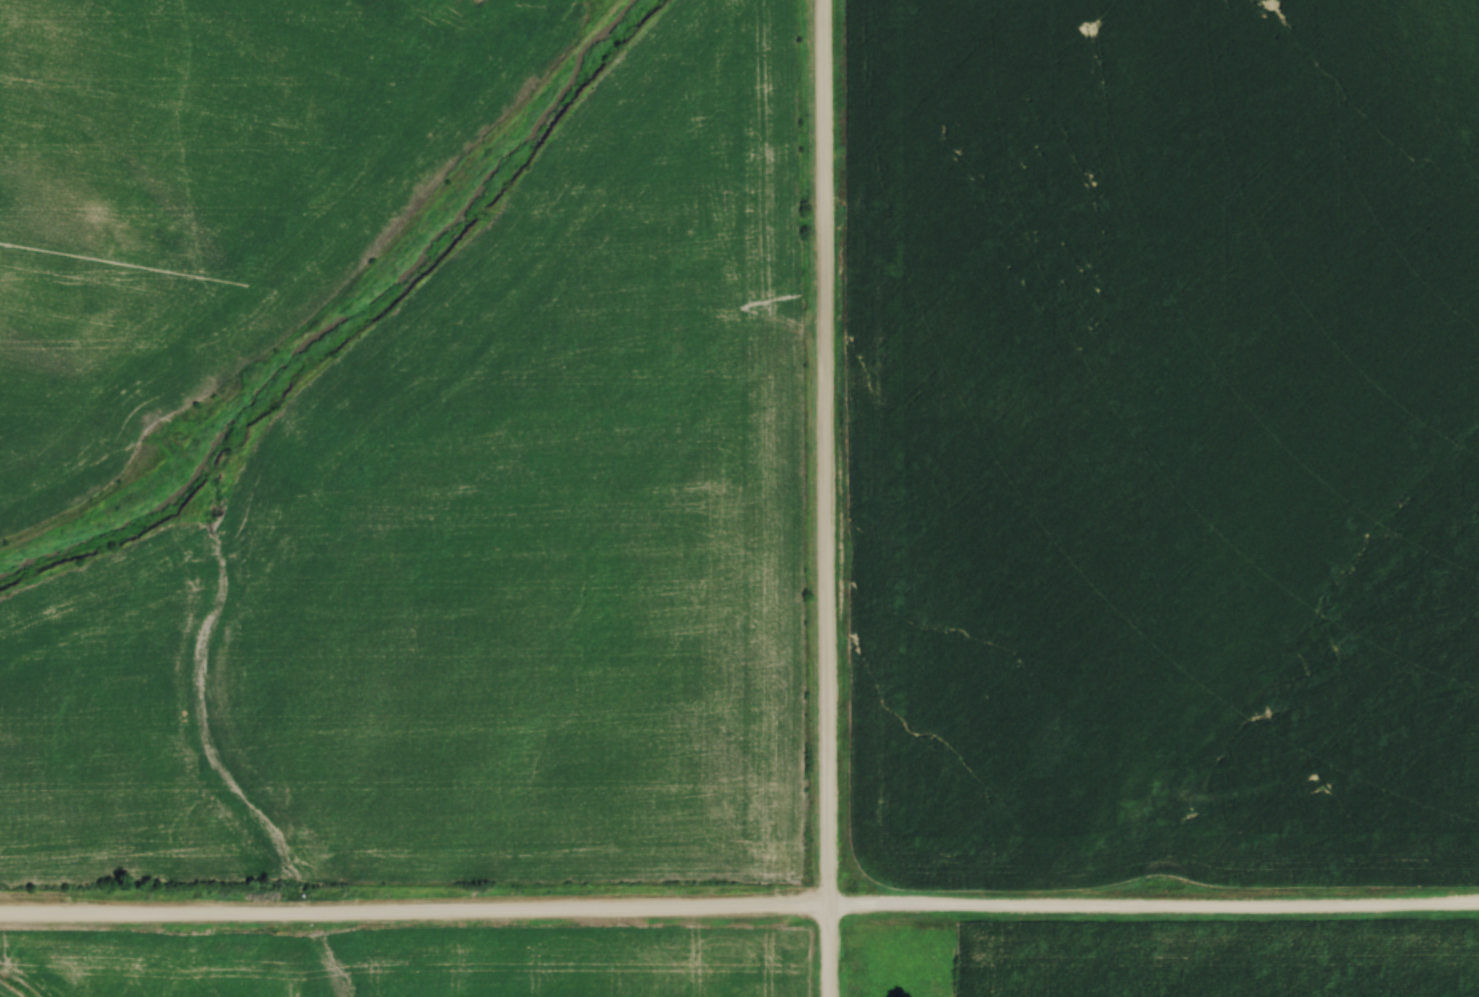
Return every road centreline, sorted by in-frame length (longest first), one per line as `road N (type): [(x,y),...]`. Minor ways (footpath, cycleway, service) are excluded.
road 1 (residential): [(825,996),(821,0)]
road 2 (residential): [(0,920),(826,910)]
road 3 (residential): [(1478,905),(826,910)]

